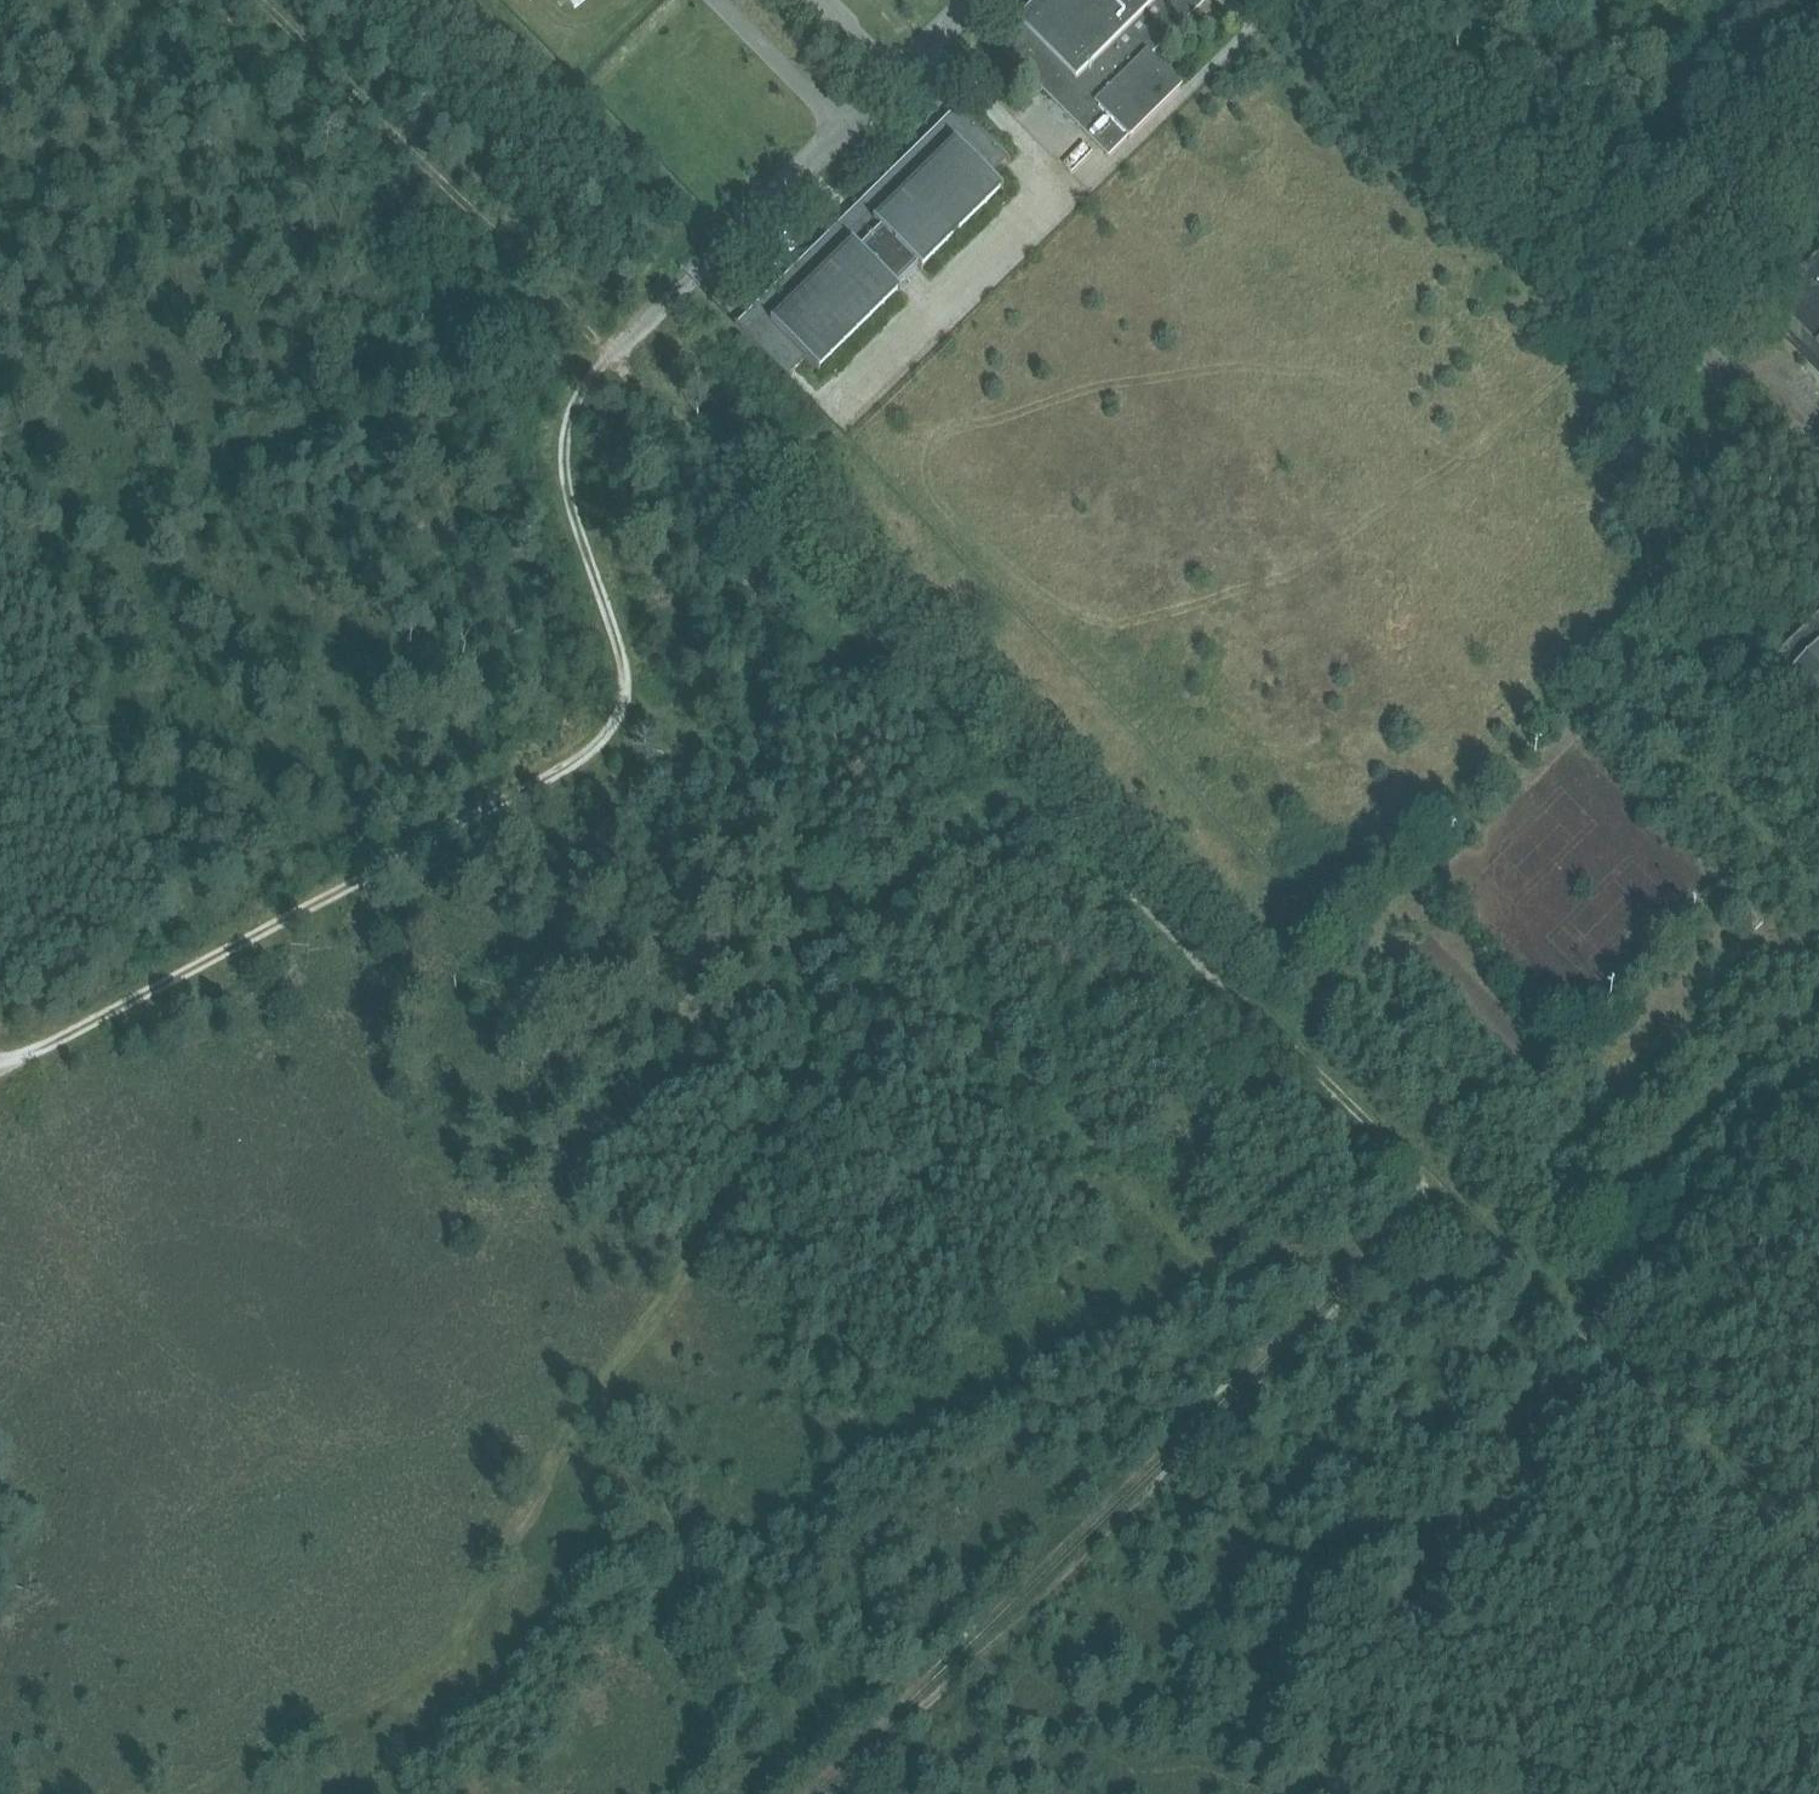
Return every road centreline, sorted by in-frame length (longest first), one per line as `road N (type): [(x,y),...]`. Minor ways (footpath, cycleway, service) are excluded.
road 1 (track): [(615,358),(1416,1170),(1421,1188),(1418,1204),(804,1793)]
road 2 (track): [(195,1793),(445,1659),(609,1384),(684,1289),(809,1085),(792,839),(775,797),(627,709)]
road 3 (track): [(838,1793),(1455,1218)]
road 4 (track): [(264,0),(615,358)]
road 5 (track): [(483,0),(676,194),(683,221),(678,247),(649,282),(653,320)]

